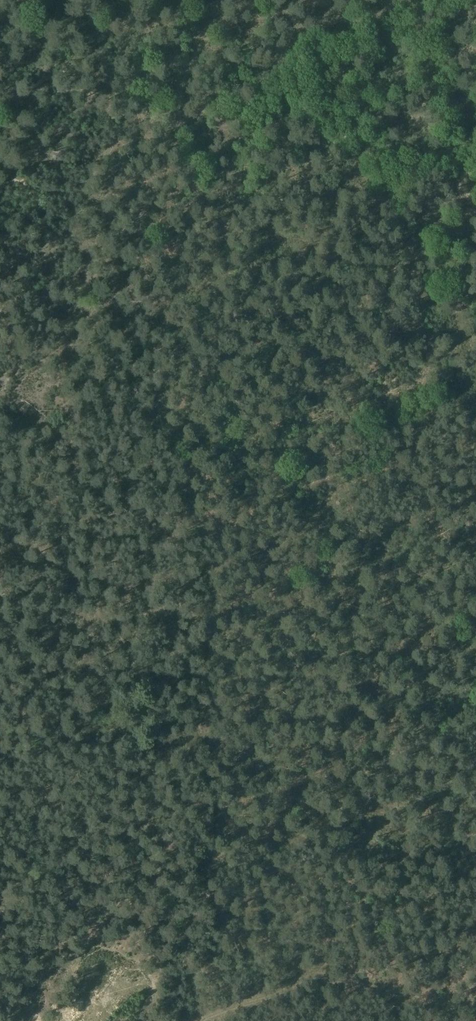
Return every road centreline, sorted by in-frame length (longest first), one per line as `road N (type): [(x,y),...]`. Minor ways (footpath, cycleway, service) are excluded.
road 1 (track): [(223,0),(171,109),(76,173),(65,192),(72,220),(64,251),(65,327),(52,350),(0,374)]
road 2 (track): [(301,982),(475,1006)]

